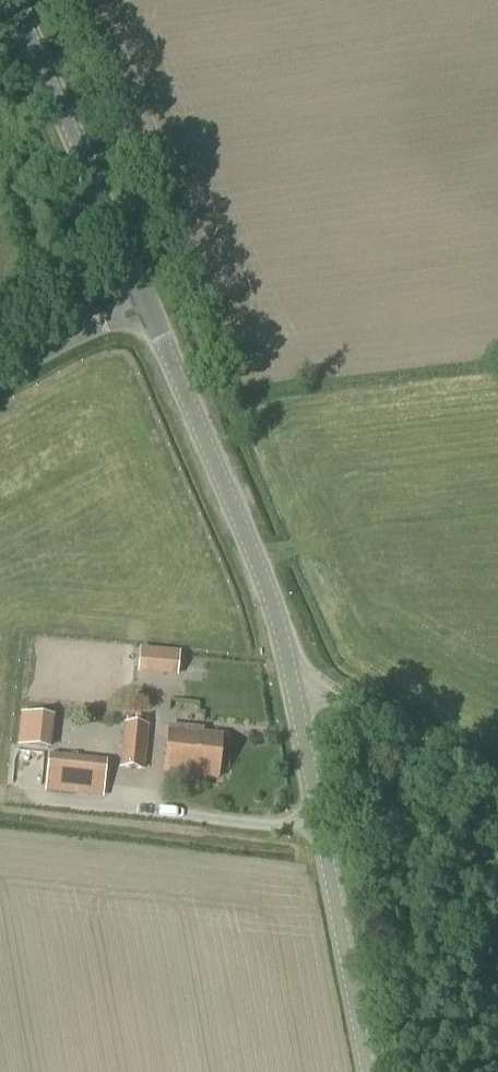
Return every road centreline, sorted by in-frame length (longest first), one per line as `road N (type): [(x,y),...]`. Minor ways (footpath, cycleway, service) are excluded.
road 1 (tertiary): [(296,695),(276,610),(150,301)]
road 2 (tertiary): [(368,1071),(296,695)]
road 3 (tertiary): [(150,301),(18,0)]
road 4 (unclassified): [(497,795),(327,696),(296,695)]
road 5 (unclassified): [(150,301),(0,380)]

